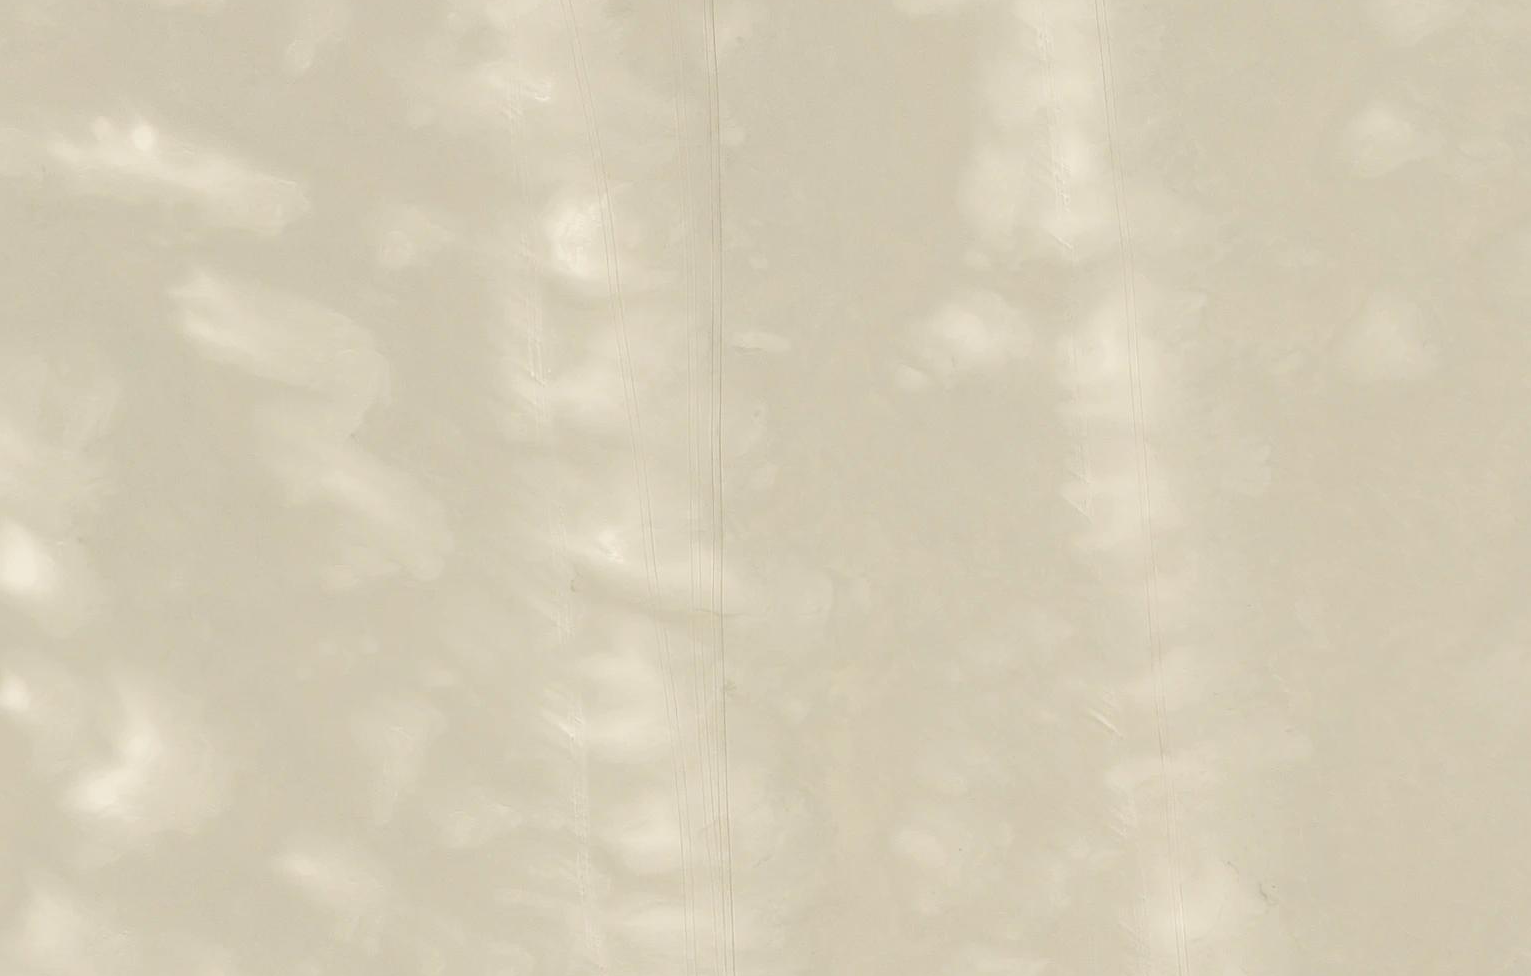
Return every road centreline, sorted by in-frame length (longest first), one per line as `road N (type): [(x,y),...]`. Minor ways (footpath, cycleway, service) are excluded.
road 1 (track): [(1333,975),(1418,0)]

